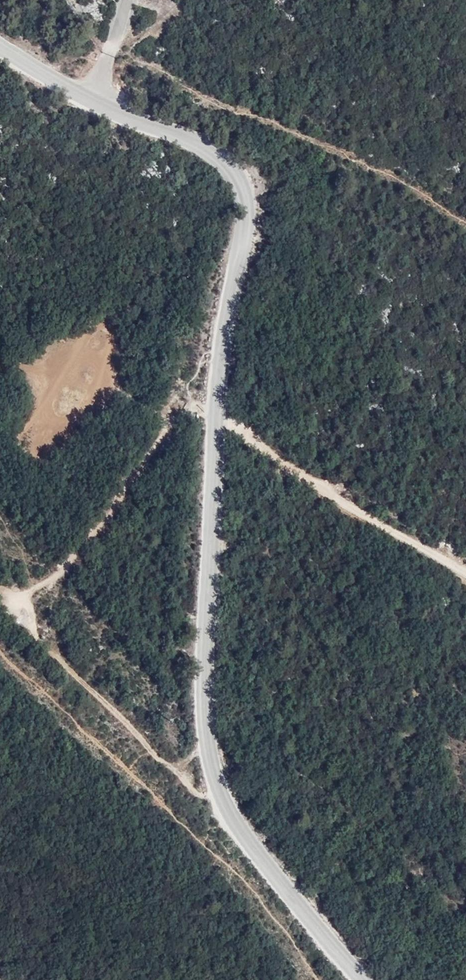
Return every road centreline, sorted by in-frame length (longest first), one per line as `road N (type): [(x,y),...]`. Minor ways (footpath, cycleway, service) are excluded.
road 1 (tertiary): [(363,979),(224,803),(202,712),(214,410),(246,200),(214,152),(93,102),(0,42)]
road 2 (track): [(0,590),(21,597),(56,576),(173,412),(214,410)]
road 3 (track): [(214,410),(314,484),(465,571)]

